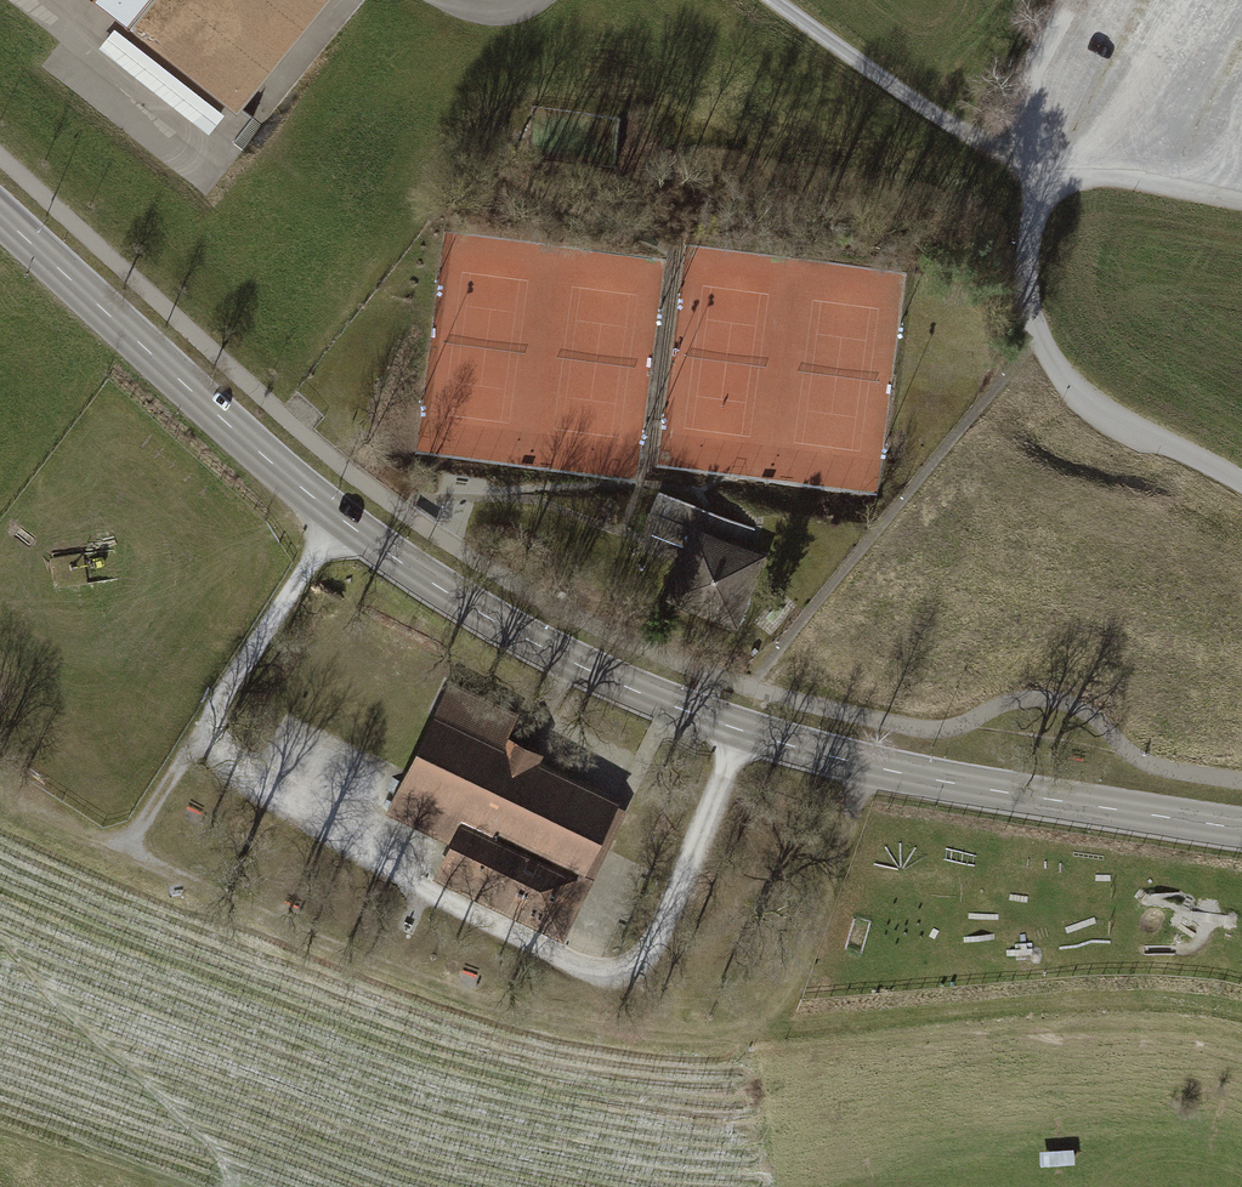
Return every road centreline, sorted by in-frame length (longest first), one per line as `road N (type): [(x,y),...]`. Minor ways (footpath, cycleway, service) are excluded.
road 1 (tertiary): [(0,221),(145,358),(335,515),(542,648),(700,716),(863,765),(1241,829)]
road 2 (track): [(863,765),(786,987),(757,1027),(730,1036),(559,1023),(474,997),(354,955),(0,800)]
road 3 (track): [(773,0),(1035,179),(1126,181),(1241,203)]
road 4 (residential): [(1241,482),(1101,408),(1059,369),(1036,327),(1029,288),(1035,179)]
road 5 (track): [(339,0),(252,116)]

